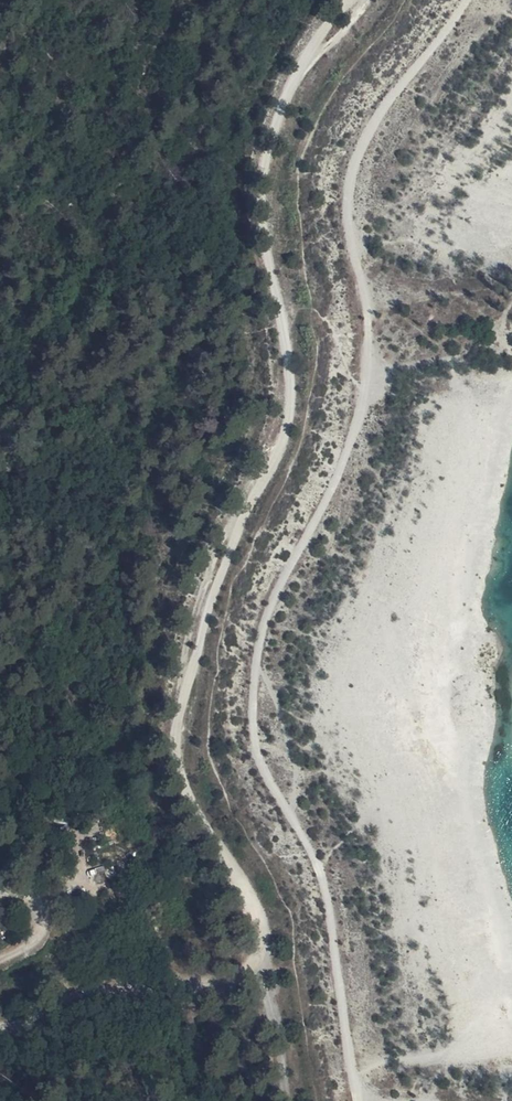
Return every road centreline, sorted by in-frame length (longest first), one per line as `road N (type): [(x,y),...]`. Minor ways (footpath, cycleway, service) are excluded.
road 1 (track): [(358,1100),(327,889),(303,832),(255,758),(252,690),(261,628),(346,462),(372,357),(367,288),(350,233),(351,176),(374,119),(472,0)]
road 2 (track): [(355,0),(297,79),(264,174),(291,411),(270,472),(214,559),(178,727),(185,783),(257,907),(268,944),(285,1100)]
road 3 (track): [(269,958),(0,1020)]

